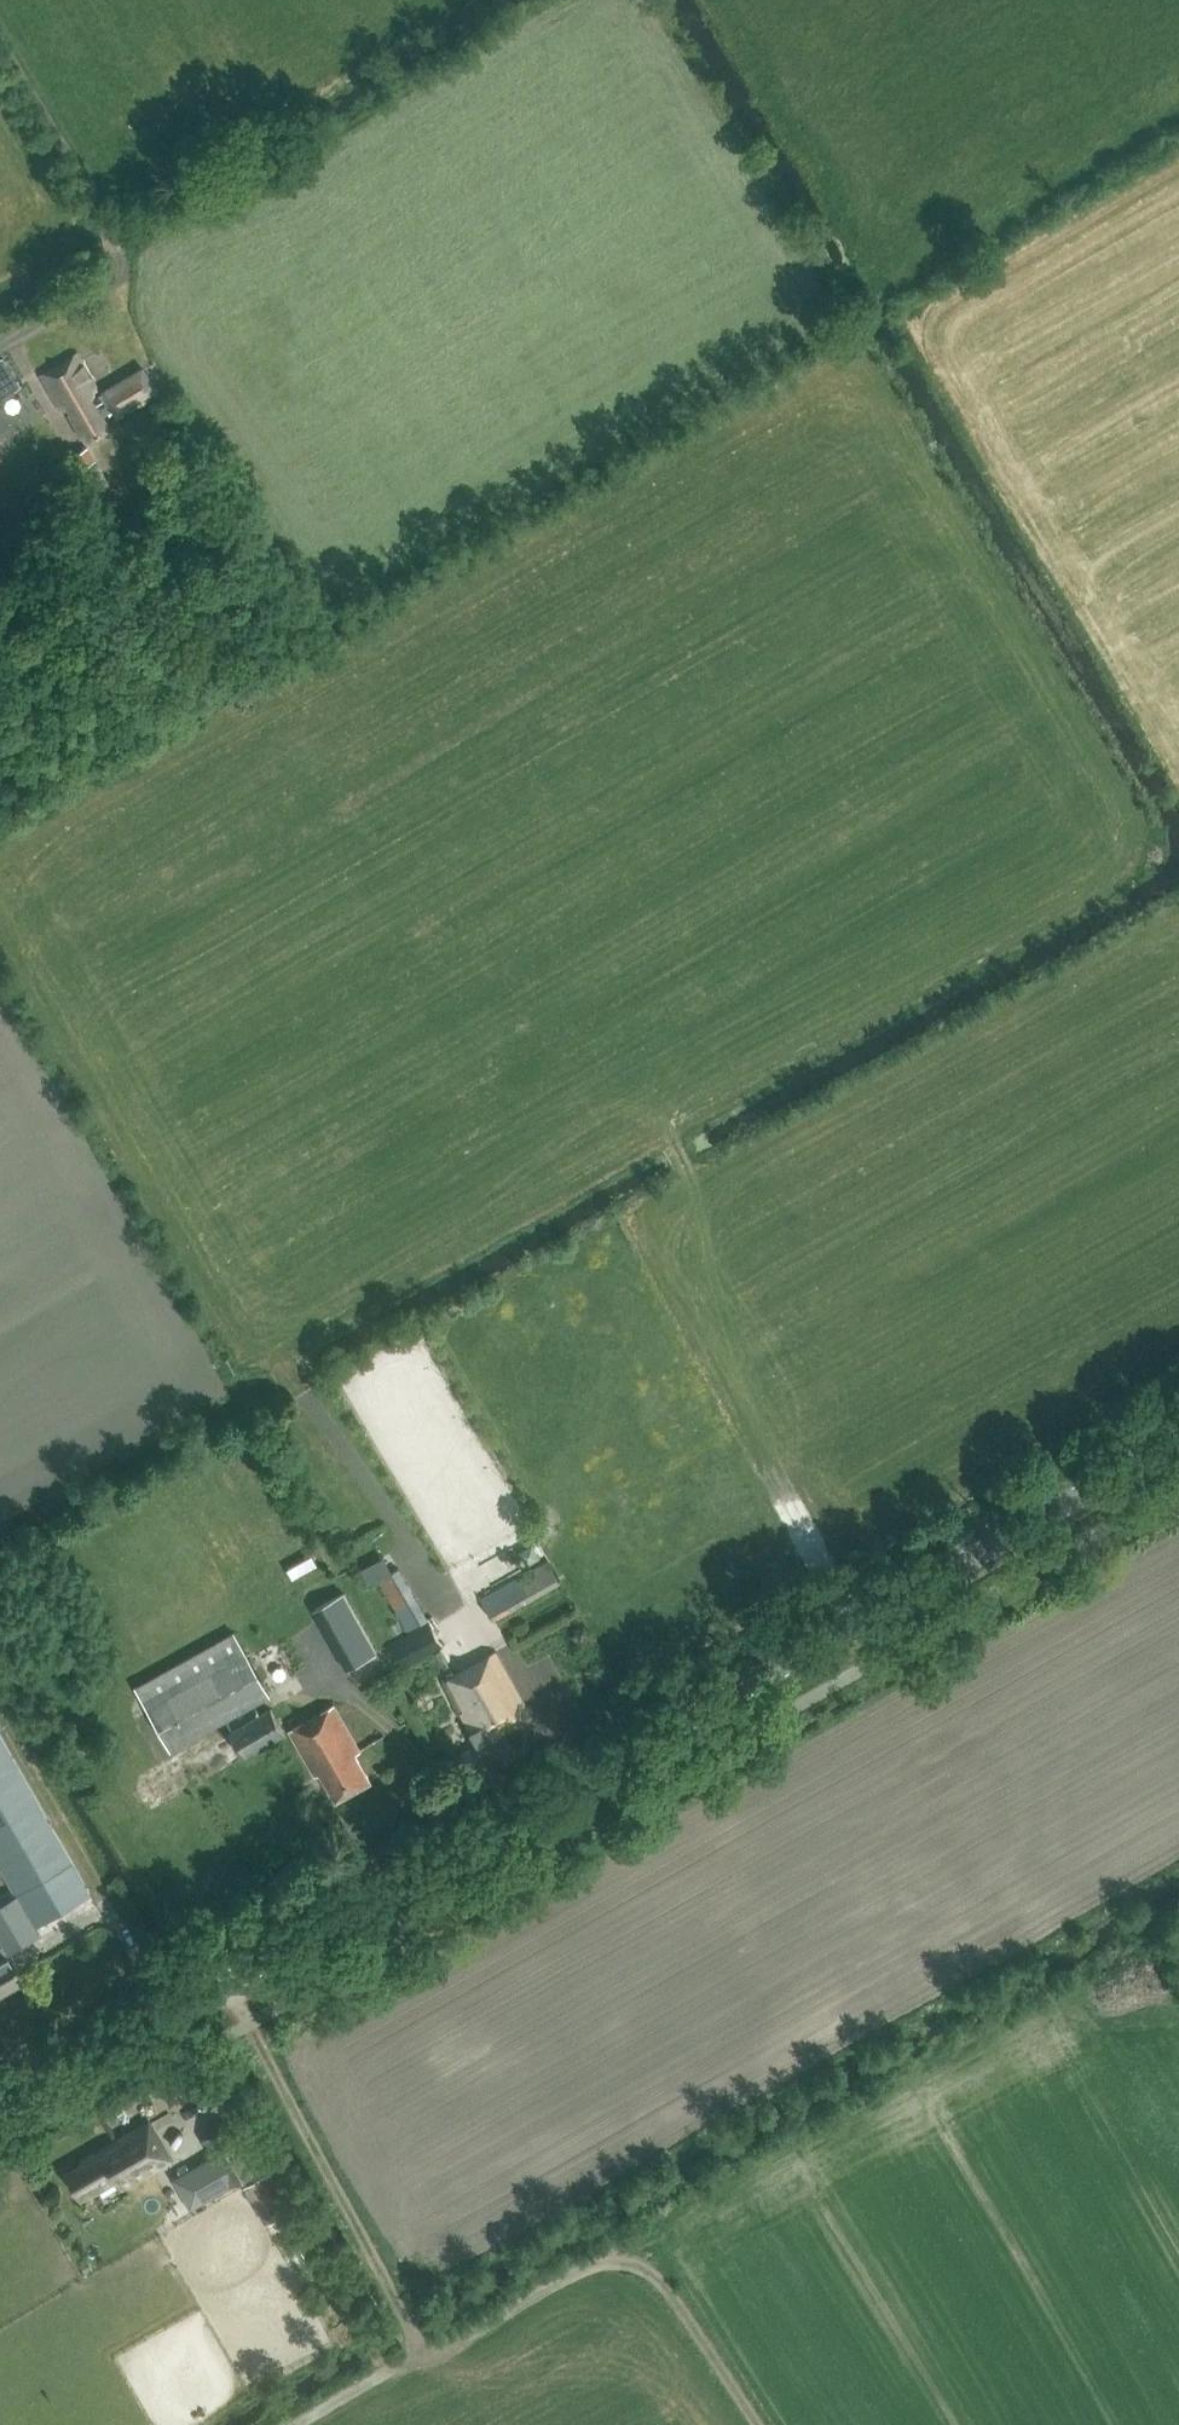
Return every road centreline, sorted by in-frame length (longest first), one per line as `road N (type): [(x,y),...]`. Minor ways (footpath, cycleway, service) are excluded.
road 1 (secondary): [(0,2116),(1178,1440)]
road 2 (track): [(0,343),(101,285),(117,261),(98,206),(0,42)]

